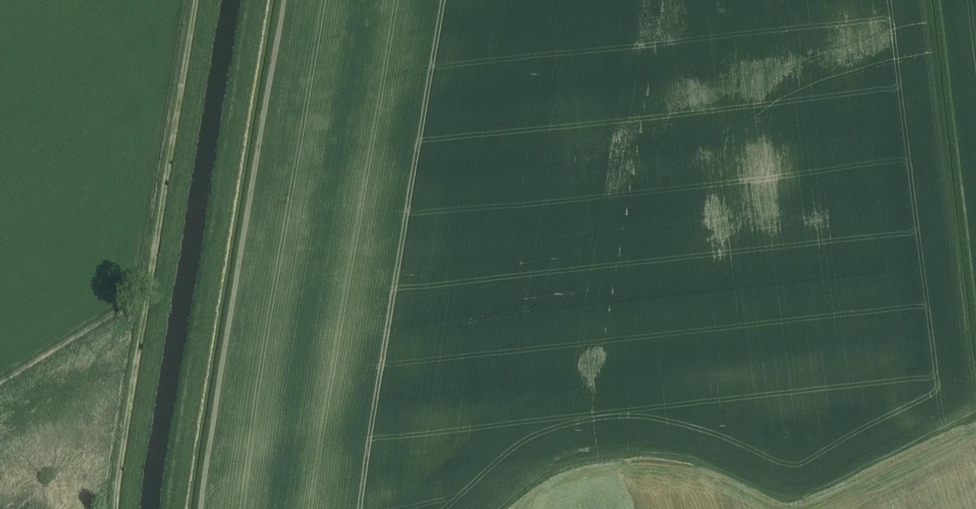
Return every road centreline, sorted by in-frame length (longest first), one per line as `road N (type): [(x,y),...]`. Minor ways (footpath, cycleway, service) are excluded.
road 1 (track): [(116,508),(196,0)]
road 2 (track): [(511,508),(547,479),(588,461),(706,464)]

